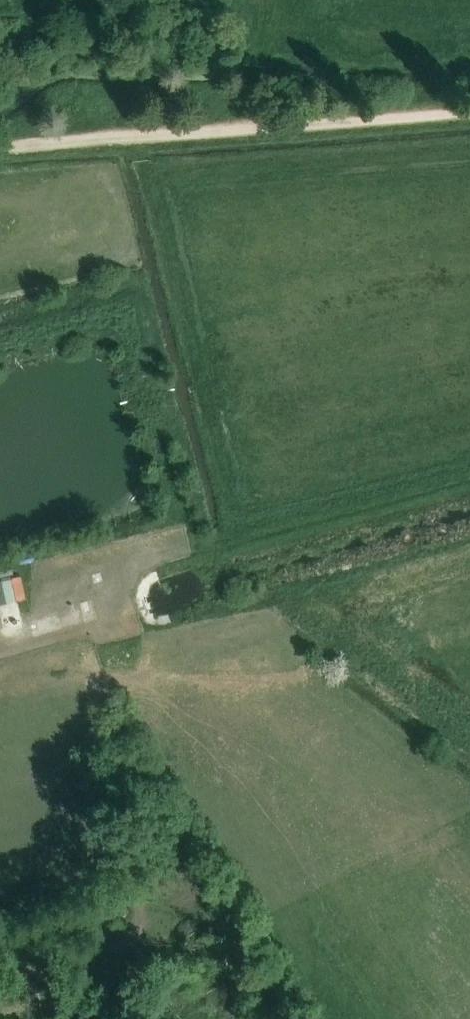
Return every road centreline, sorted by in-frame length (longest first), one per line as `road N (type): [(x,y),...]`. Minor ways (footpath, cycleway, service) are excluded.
road 1 (track): [(0,147),(469,112)]

